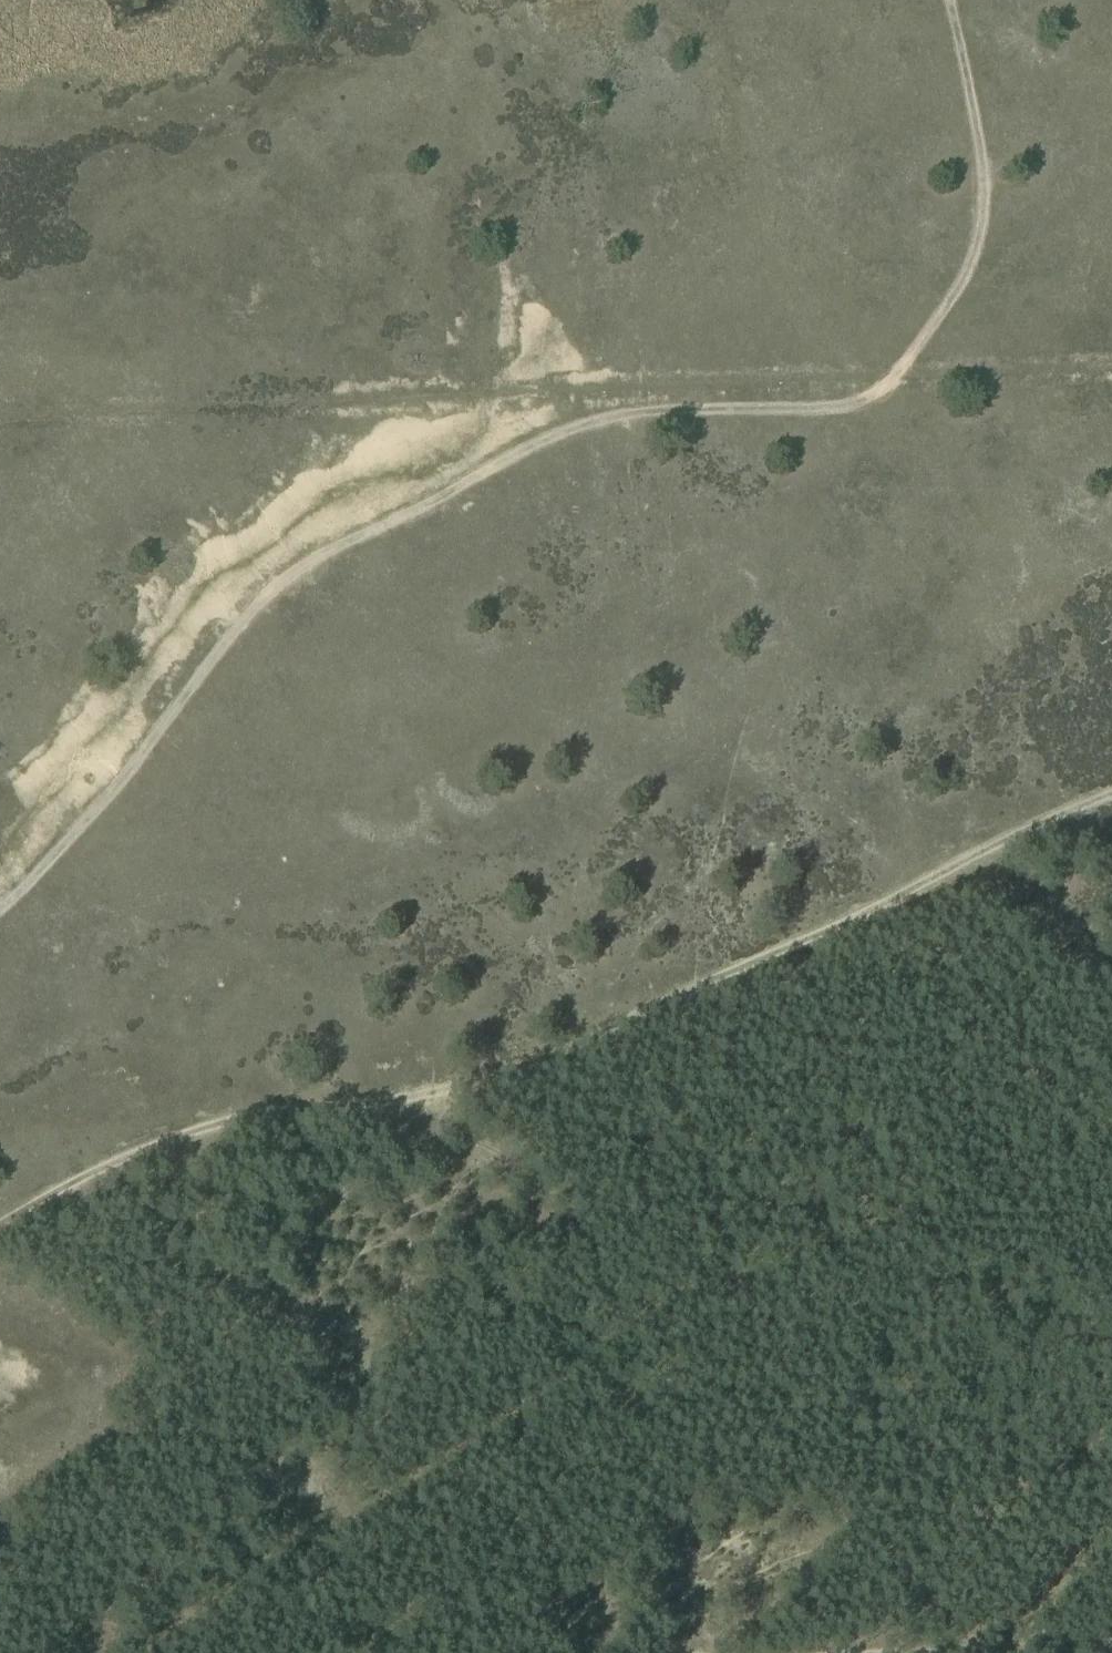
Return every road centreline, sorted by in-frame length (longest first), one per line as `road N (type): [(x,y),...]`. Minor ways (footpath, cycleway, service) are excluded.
road 1 (track): [(1111,794),(484,1077),(432,1095),(254,1113),(177,1138),(40,1212)]
road 2 (track): [(909,1652),(1111,1642)]

